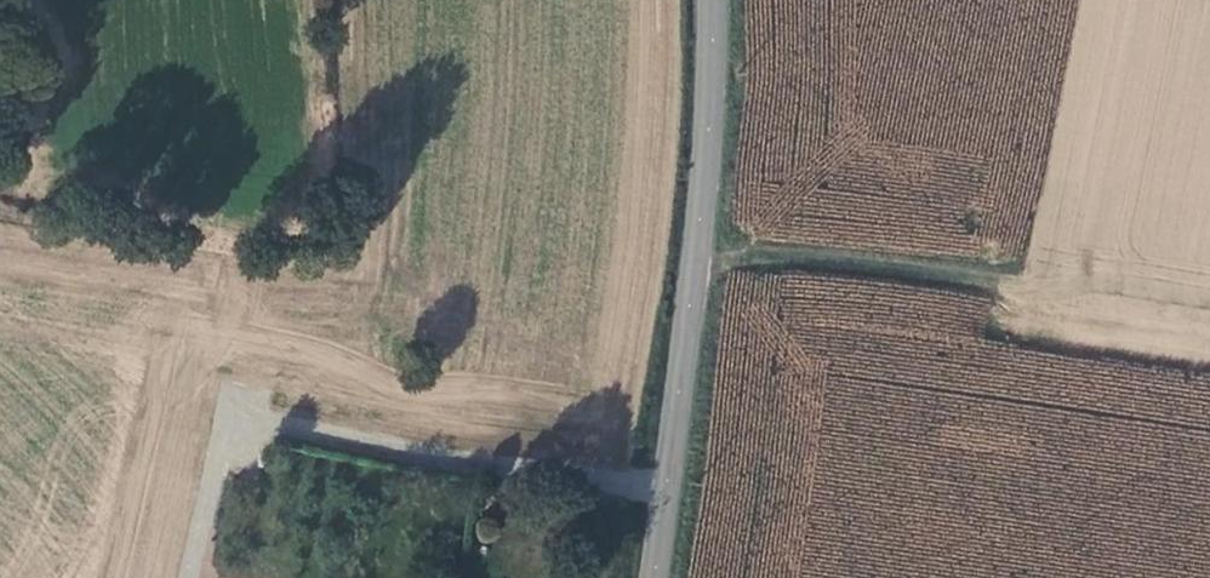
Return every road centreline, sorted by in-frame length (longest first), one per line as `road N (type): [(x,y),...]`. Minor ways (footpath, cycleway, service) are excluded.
road 1 (tertiary): [(654,577),(710,131),(712,0)]

